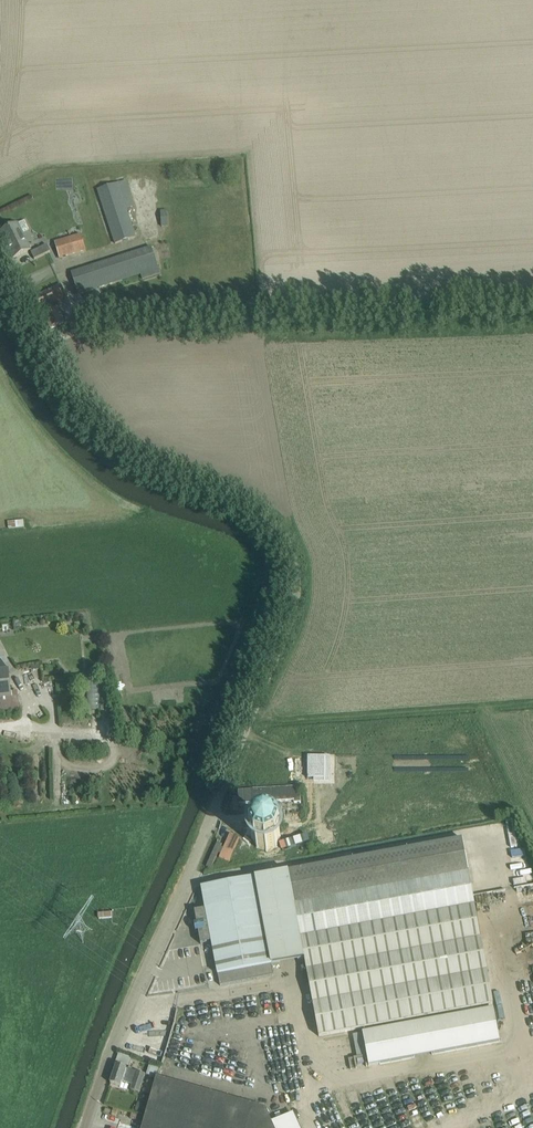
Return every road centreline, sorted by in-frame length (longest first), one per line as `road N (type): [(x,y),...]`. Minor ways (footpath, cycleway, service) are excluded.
road 1 (unclassified): [(84,1127),(291,626),(298,585),(278,529),(159,467),(91,409),(0,265)]
road 2 (track): [(46,342),(120,325),(532,311)]

